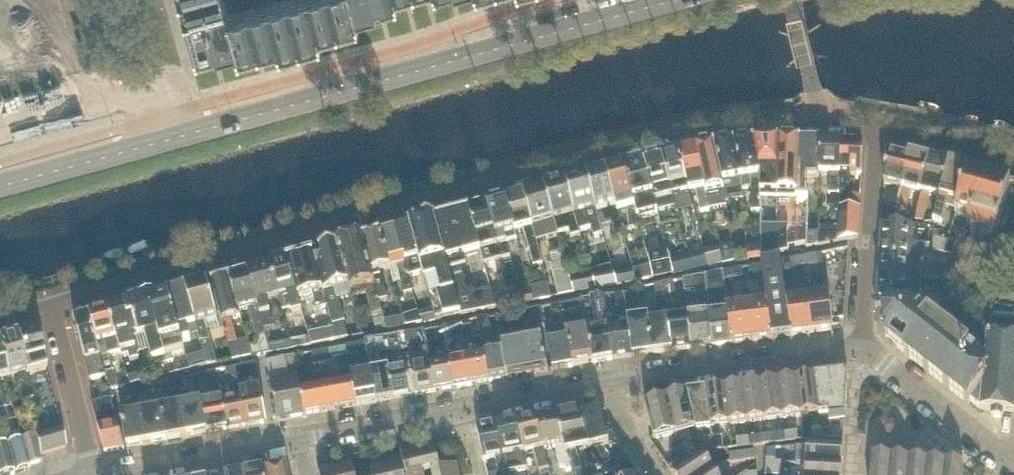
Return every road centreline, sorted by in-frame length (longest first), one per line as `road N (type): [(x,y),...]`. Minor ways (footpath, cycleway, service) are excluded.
road 1 (residential): [(51,310),(701,132),(783,124),(878,129)]
road 2 (secondary): [(0,181),(656,0)]
road 3 (residential): [(611,389),(298,440)]
road 4 (residential): [(867,351),(611,389)]
road 5 (residential): [(867,351),(878,129)]
road 6 (residential): [(298,440),(108,474)]
road 7 (residential): [(1013,468),(867,351)]
road 8 (residential): [(96,474),(51,310)]
road 9 (residential): [(878,129),(1013,159)]

